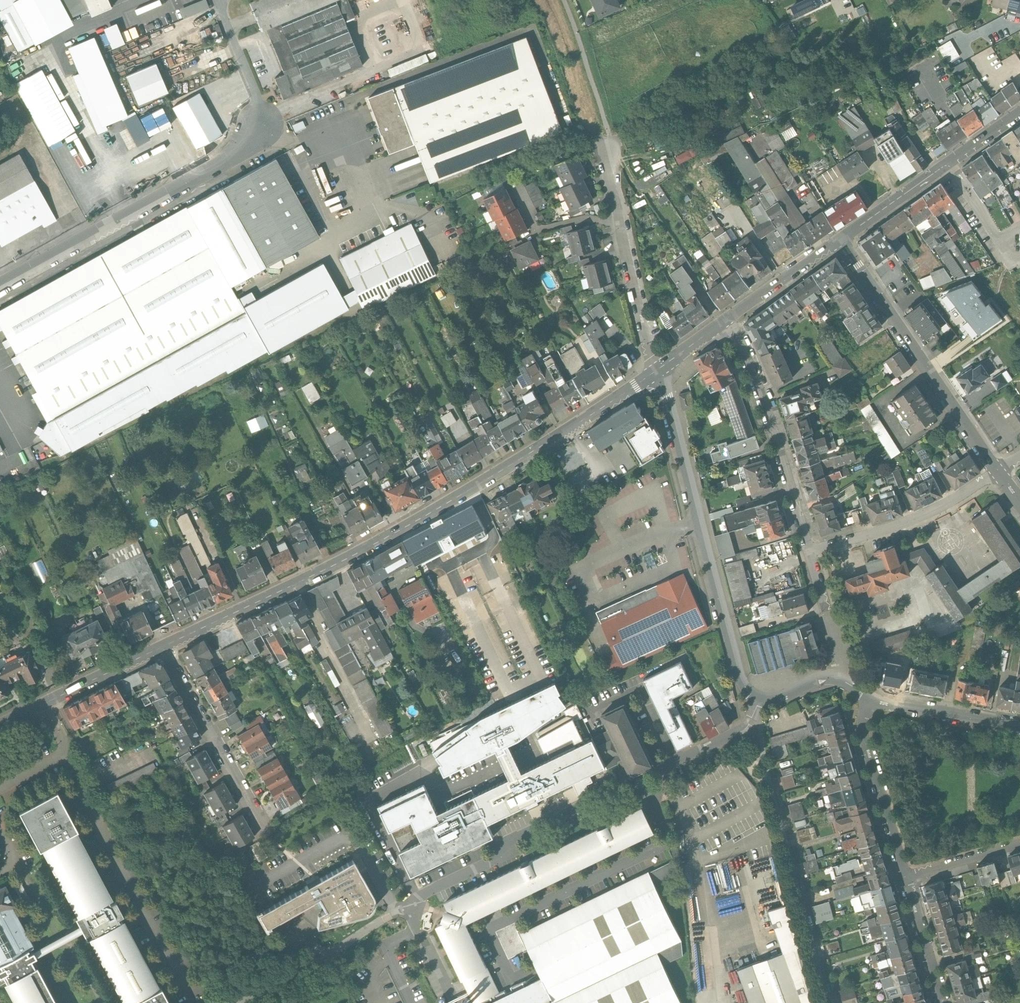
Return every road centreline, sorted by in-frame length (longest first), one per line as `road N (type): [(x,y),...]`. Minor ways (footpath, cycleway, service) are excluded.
road 1 (secondary): [(658,370),(428,515),(162,646)]
road 2 (residential): [(658,370),(744,683)]
road 3 (unclassified): [(0,287),(241,155),(261,132)]
road 4 (secondary): [(838,242),(998,470)]
road 5 (residential): [(732,317),(759,373),(809,549)]
road 6 (tertiary): [(1019,114),(838,242)]
road 7 (residential): [(162,646),(264,831)]
road 8 (residential): [(809,549),(912,519),(998,470)]
road 9 (residential): [(902,883),(854,691)]
road 10 (secondary): [(162,646),(0,722)]
road 11 (residential): [(854,691),(1019,727)]
road 12 (residential): [(620,222),(658,370)]
road 13 (residential): [(620,222),(586,217),(536,226),(518,184)]
road 14 (secondary): [(838,242),(732,317)]
road 15 (residential): [(935,1002),(902,883)]
road 16 (residential): [(902,883),(1019,844)]

